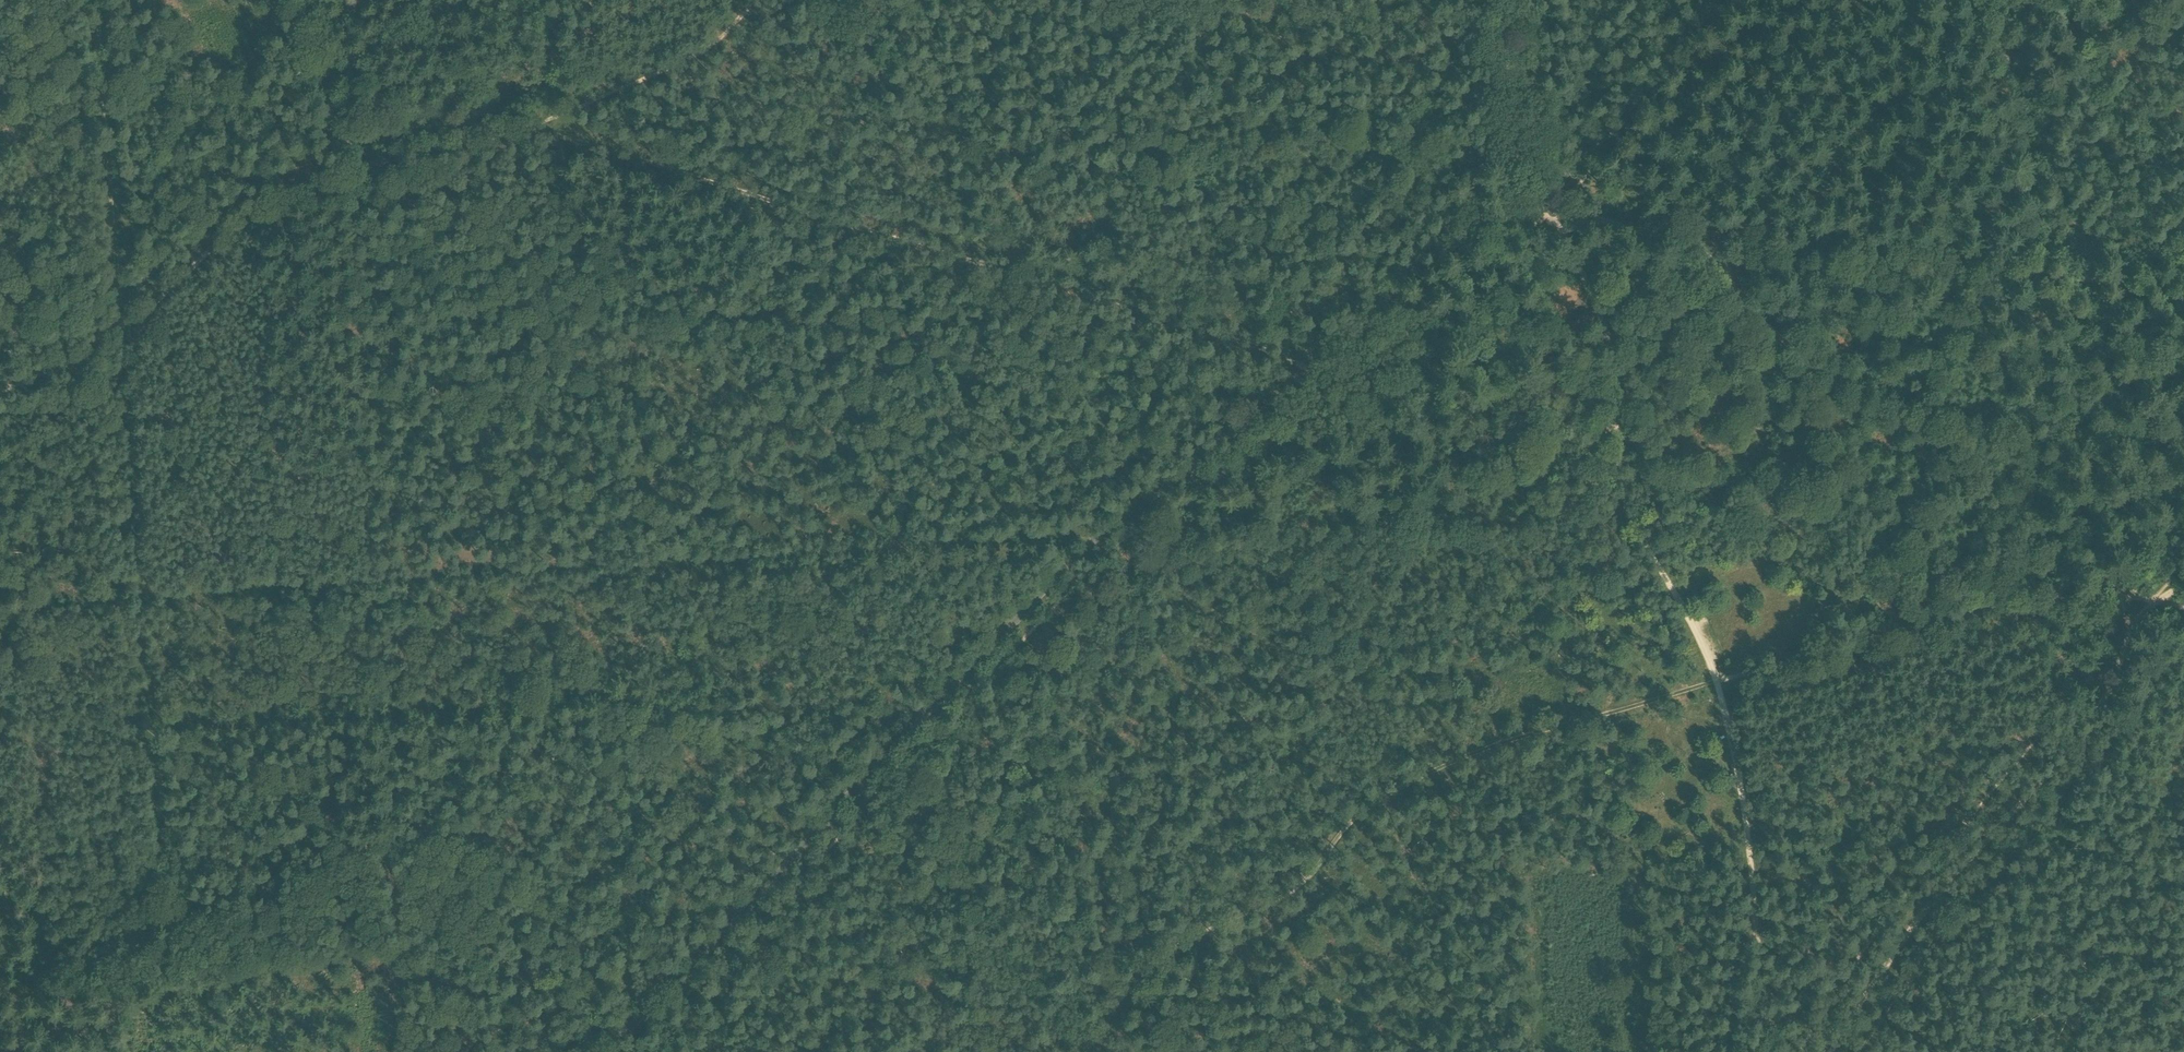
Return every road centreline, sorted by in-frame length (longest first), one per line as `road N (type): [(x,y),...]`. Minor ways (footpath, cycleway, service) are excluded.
road 1 (track): [(1100,538),(138,592),(98,0)]
road 2 (unclassified): [(606,1051),(1052,581),(1150,499),(1230,446),(1316,361),(1474,264),(1671,67),(1711,0)]
road 3 (track): [(747,0),(697,49),(591,98),(388,159),(269,211),(121,322),(0,384)]
road 4 (track): [(527,120),(1316,361)]
road 5 (track): [(1716,679),(1485,747),(1407,784),(1352,820),(1289,894),(1145,969),(1080,1051)]
road 6 (track): [(1984,0),(2022,121),(2037,344),(2089,496),(2151,596)]
road 7 (track): [(1835,1051),(1869,987),(2068,738),(2159,598),(2183,574)]
road 8 (track): [(138,592),(162,979),(0,992)]
road 9 (track): [(1550,205),(1601,307),(1616,362),(1632,516),(1716,679)]
road 10 (track): [(2029,284),(1853,284),(1550,205)]
road 11 (track): [(2151,596),(1982,613),(1716,679)]
road 12 (track): [(1716,679),(1752,853),(1767,1051)]
road 13 (track): [(359,170),(335,103),(405,58),(421,27),(421,0)]
road 14 (track): [(1550,205),(1533,182),(1501,0)]
road 15 (track): [(2029,284),(2183,275)]

